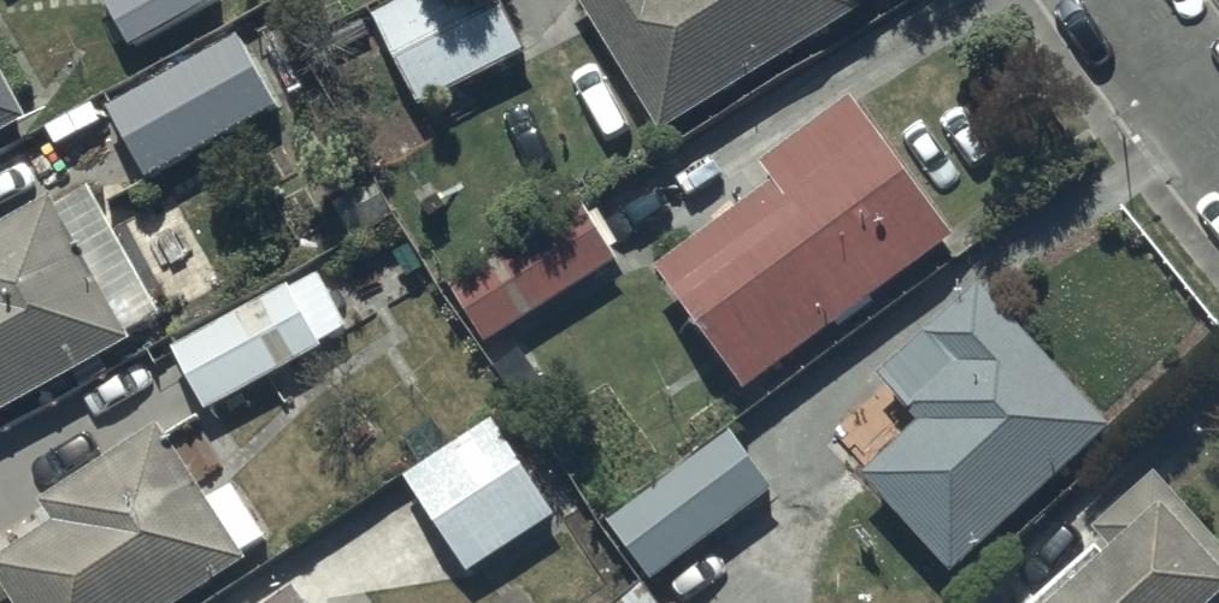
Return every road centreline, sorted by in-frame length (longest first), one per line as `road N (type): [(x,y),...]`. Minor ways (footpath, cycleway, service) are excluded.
road 1 (residential): [(1218,121),(1174,71),(1129,0)]

